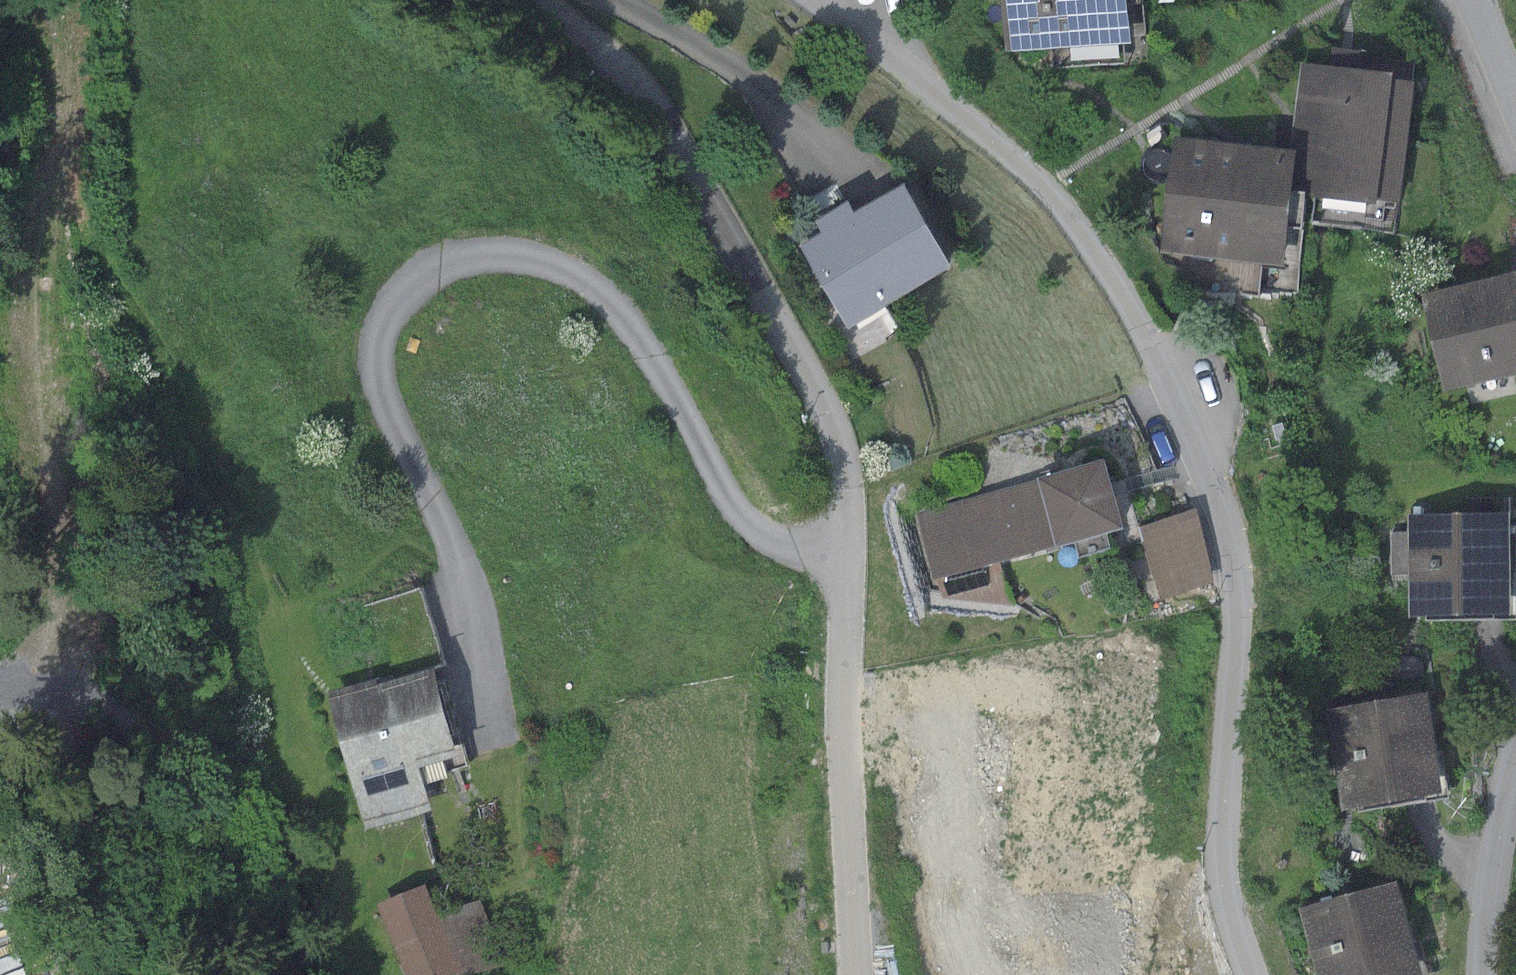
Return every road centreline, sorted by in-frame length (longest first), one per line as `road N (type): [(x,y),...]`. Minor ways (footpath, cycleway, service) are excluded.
road 1 (residential): [(1251,974),(1223,864),(1236,616),(1230,542),(1164,369),(1113,278),(1046,186),(818,0)]
road 2 (residential): [(847,552),(784,547),(749,526),(646,352),(585,283),(515,255),(469,259),(425,277),(384,321),(377,373),(462,570),(498,748)]
road 3 (track): [(68,85),(99,253),(176,385),(267,605),(279,667),(286,974)]
road 4 (track): [(0,798),(8,737),(47,602),(47,512),(21,275),(68,85),(69,0)]
road 5 (residential): [(556,0),(670,138),(823,402),(844,463),(847,552)]
road 6 (residential): [(847,552),(843,723),(855,974)]
road 7 (residential): [(1515,751),(1481,974)]
road 8 (track): [(46,974),(4,849),(0,808)]

